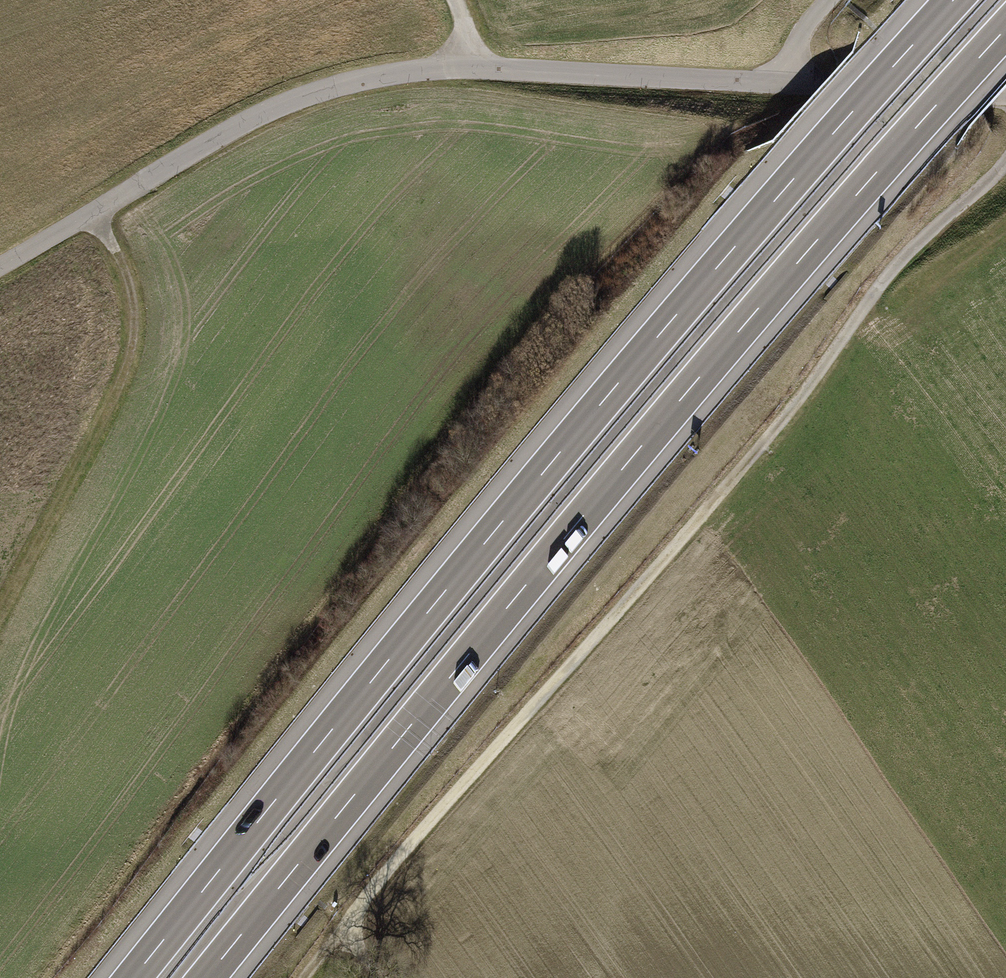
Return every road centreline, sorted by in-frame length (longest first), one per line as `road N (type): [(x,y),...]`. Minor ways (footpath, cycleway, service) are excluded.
road 1 (motorway): [(954,0),(504,519),(134,977)]
road 2 (motorway): [(207,977),(708,367),(1005,30)]
road 3 (residential): [(1005,95),(469,70),(359,82),(252,121),(0,269)]
road 4 (track): [(342,931),(417,835),(695,525),(893,273),(1005,166)]
road 5 (track): [(0,619),(120,390),(135,334),(129,279),(94,215)]

